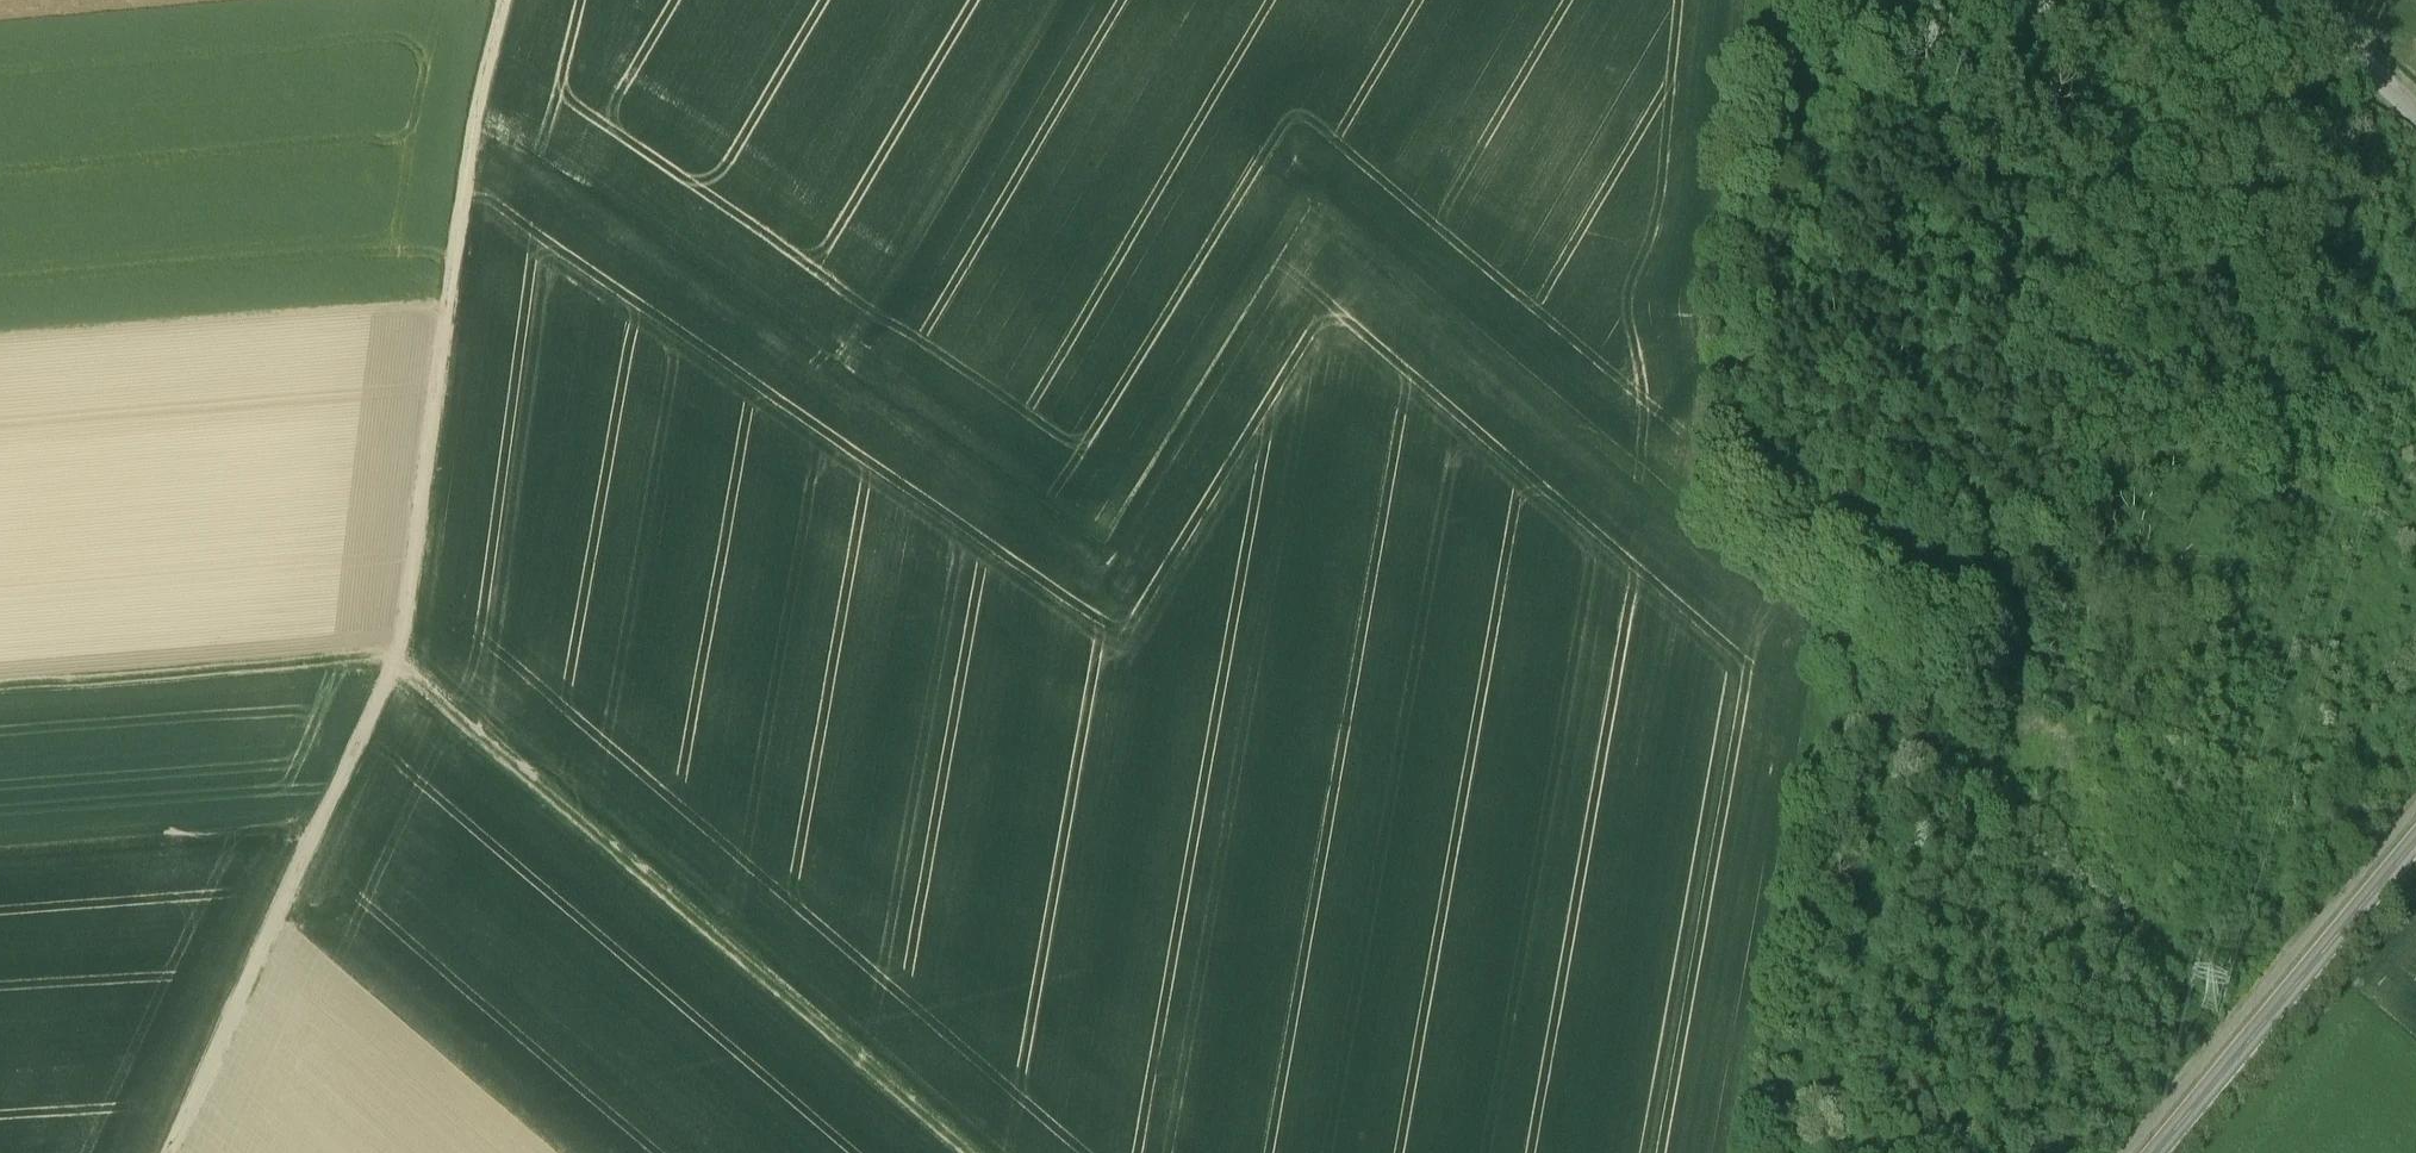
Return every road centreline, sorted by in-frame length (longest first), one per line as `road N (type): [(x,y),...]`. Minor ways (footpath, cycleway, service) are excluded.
road 1 (track): [(168,1152),(395,667),(473,123),(503,0)]
road 2 (track): [(0,707),(310,683),(395,667),(970,1152)]
road 3 (tertiary): [(2415,839),(2155,1152)]
road 4 (unclassified): [(2415,120),(2362,61),(2262,0)]

